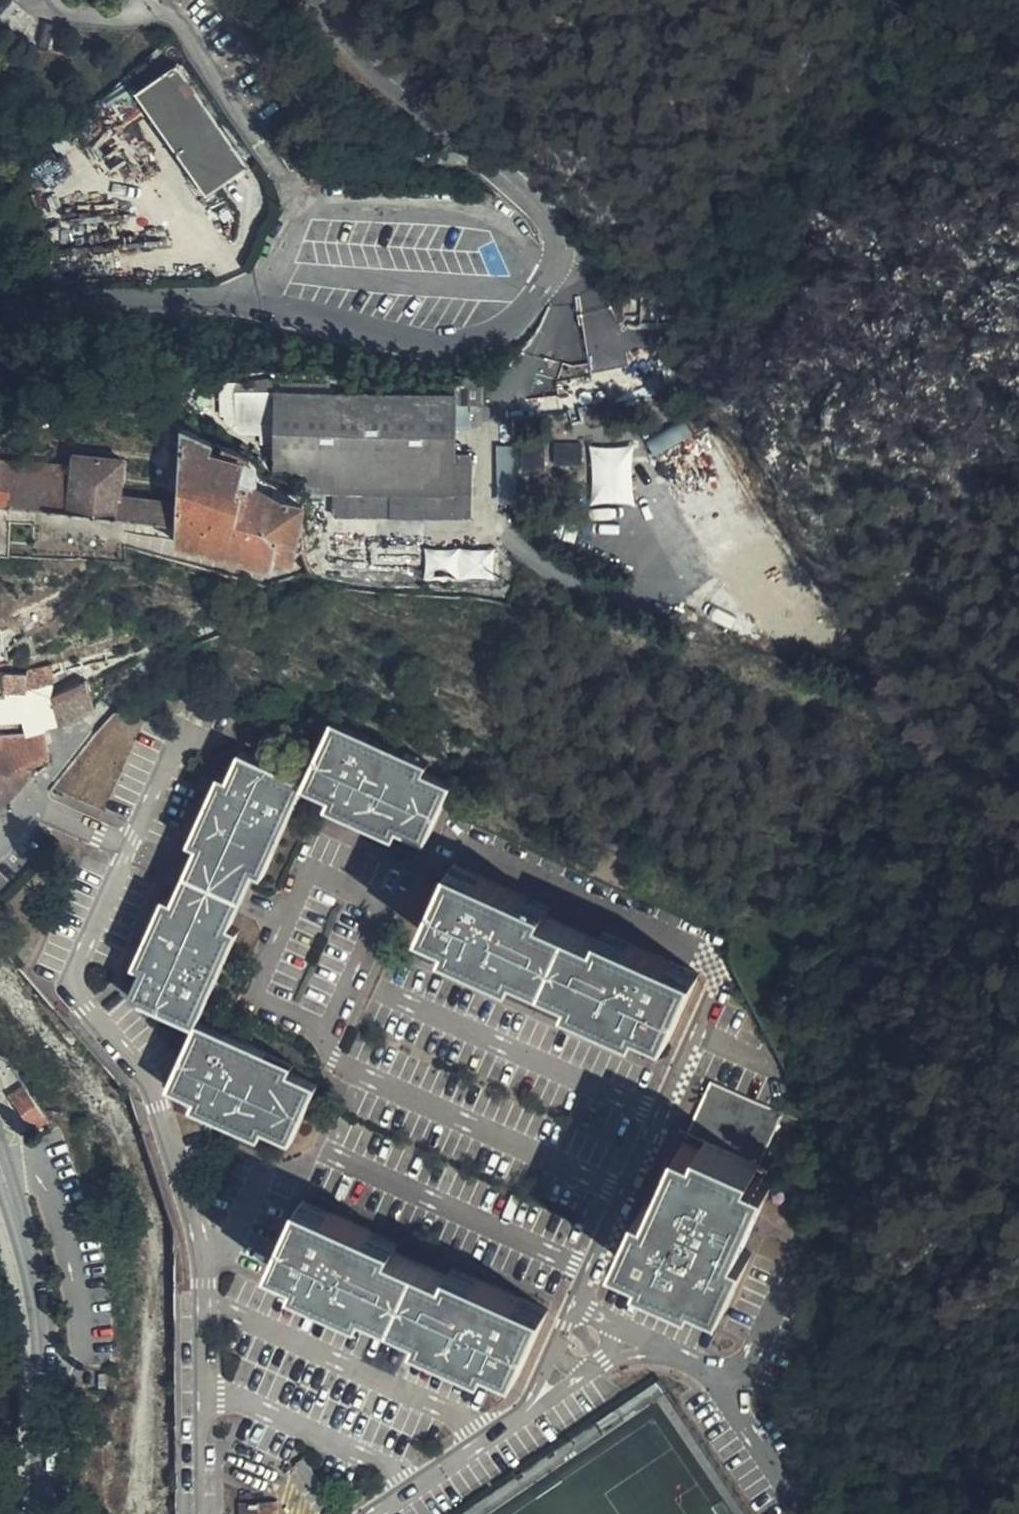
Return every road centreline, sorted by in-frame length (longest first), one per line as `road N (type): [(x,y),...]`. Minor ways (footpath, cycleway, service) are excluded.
road 1 (residential): [(469,147),(532,204),(557,241),(554,279),(485,342),(437,352),(182,300),(64,301),(0,318)]
road 2 (residential): [(204,1513),(203,1284),(190,1203),(145,1079),(67,981),(129,850)]
road 3 (residential): [(581,1312),(591,1271),(716,983),(712,942),(459,831)]
road 4 (tertiary): [(0,1157),(39,1309),(44,1513)]
road 5 (residential): [(469,147),(413,152),(326,114),(243,0)]
road 6 (residential): [(380,1513),(525,1415),(563,1361)]
road 7 (residential): [(325,0),(358,45),(469,147)]
road 8 (residential): [(742,1382),(742,1424),(802,1513)]
road 9 (residential): [(612,1337),(742,1382)]
road 10 (residential): [(129,850),(183,734)]

